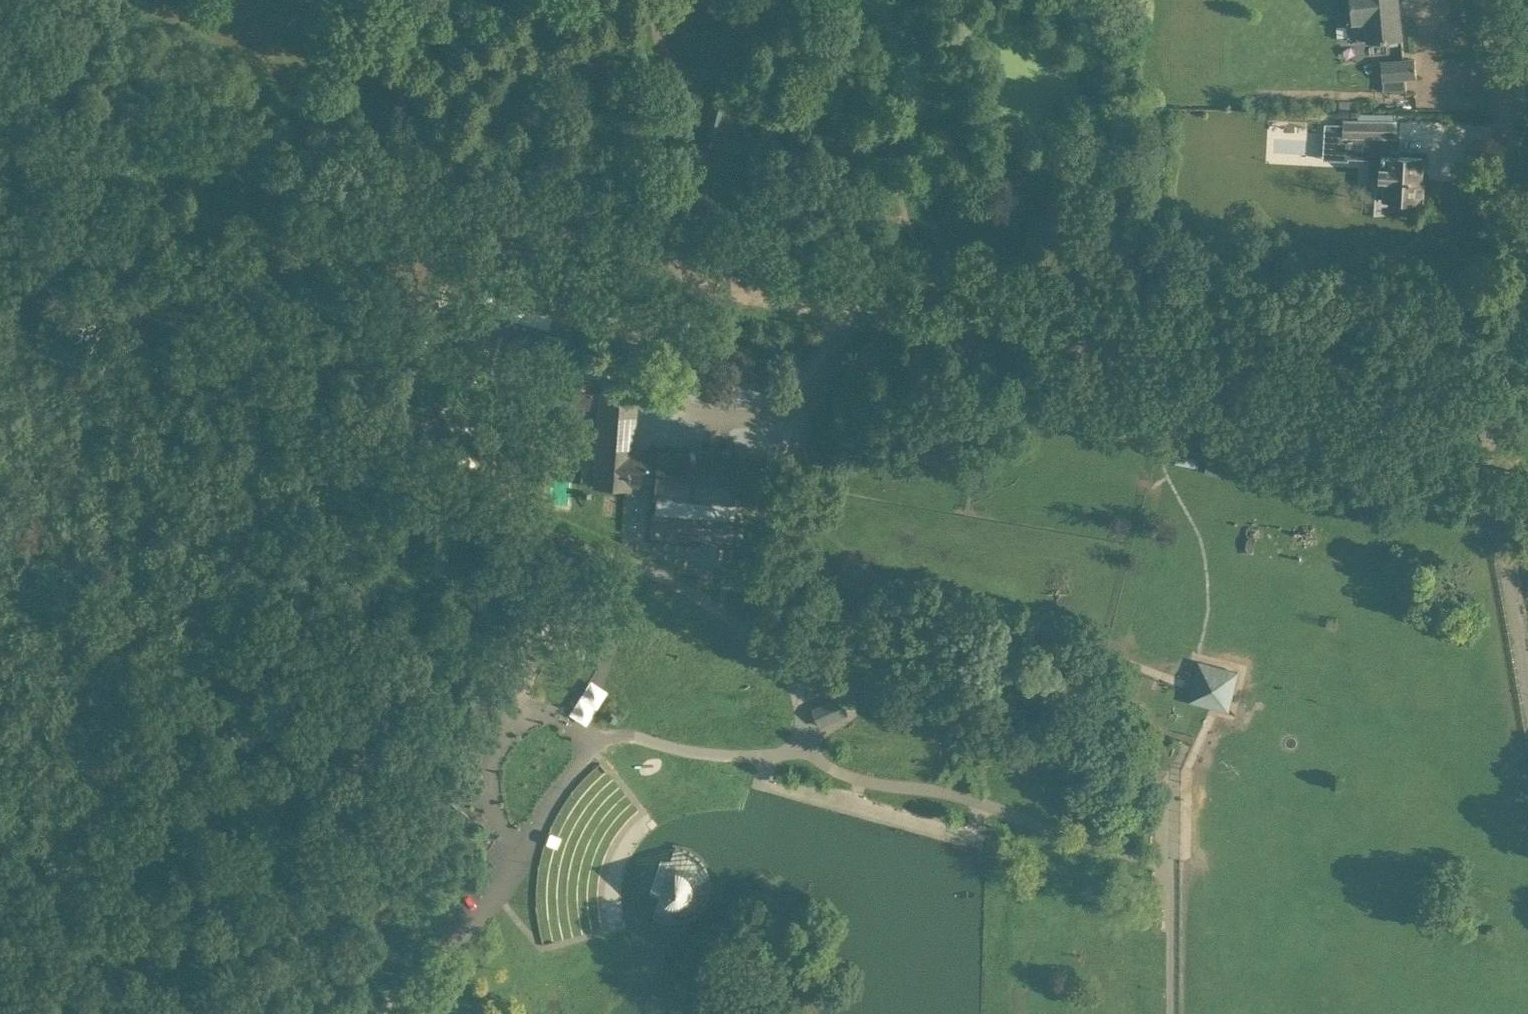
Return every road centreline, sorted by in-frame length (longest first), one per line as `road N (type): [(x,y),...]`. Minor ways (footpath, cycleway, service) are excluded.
road 1 (unclassified): [(1527,428),(624,249)]

